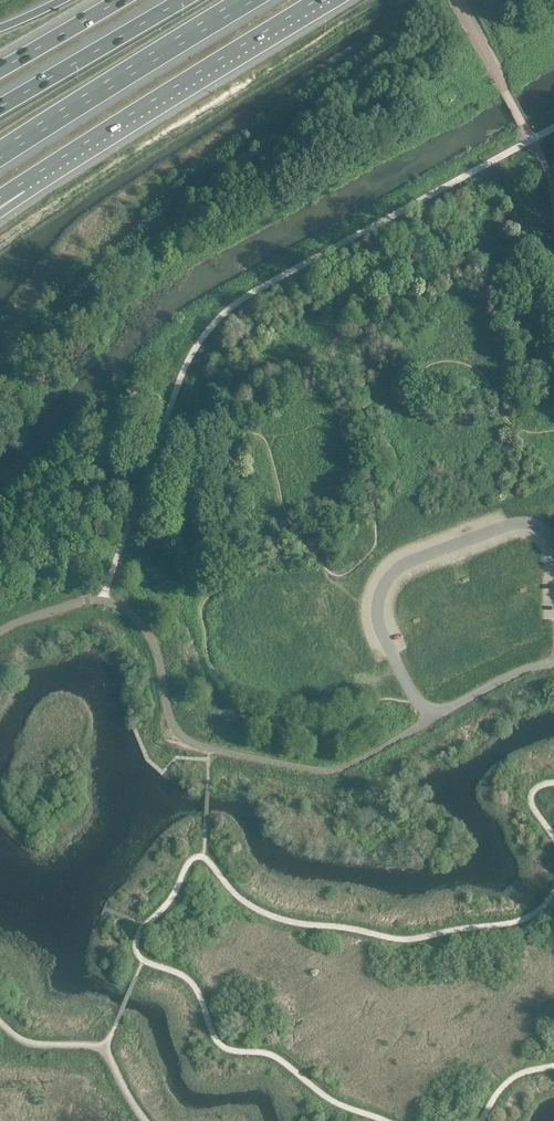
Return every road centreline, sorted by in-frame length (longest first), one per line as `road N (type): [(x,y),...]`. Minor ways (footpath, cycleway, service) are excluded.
road 1 (motorway): [(20,184),(320,0)]
road 2 (unclassified): [(416,700),(377,619),(392,573),(514,522),(536,524),(553,539)]
road 3 (motorway): [(0,154),(248,0)]
road 4 (motorway): [(182,0),(0,106)]
road 5 (unclassified): [(416,700),(433,717),(553,664)]
road 6 (motorway): [(115,0),(0,67)]

